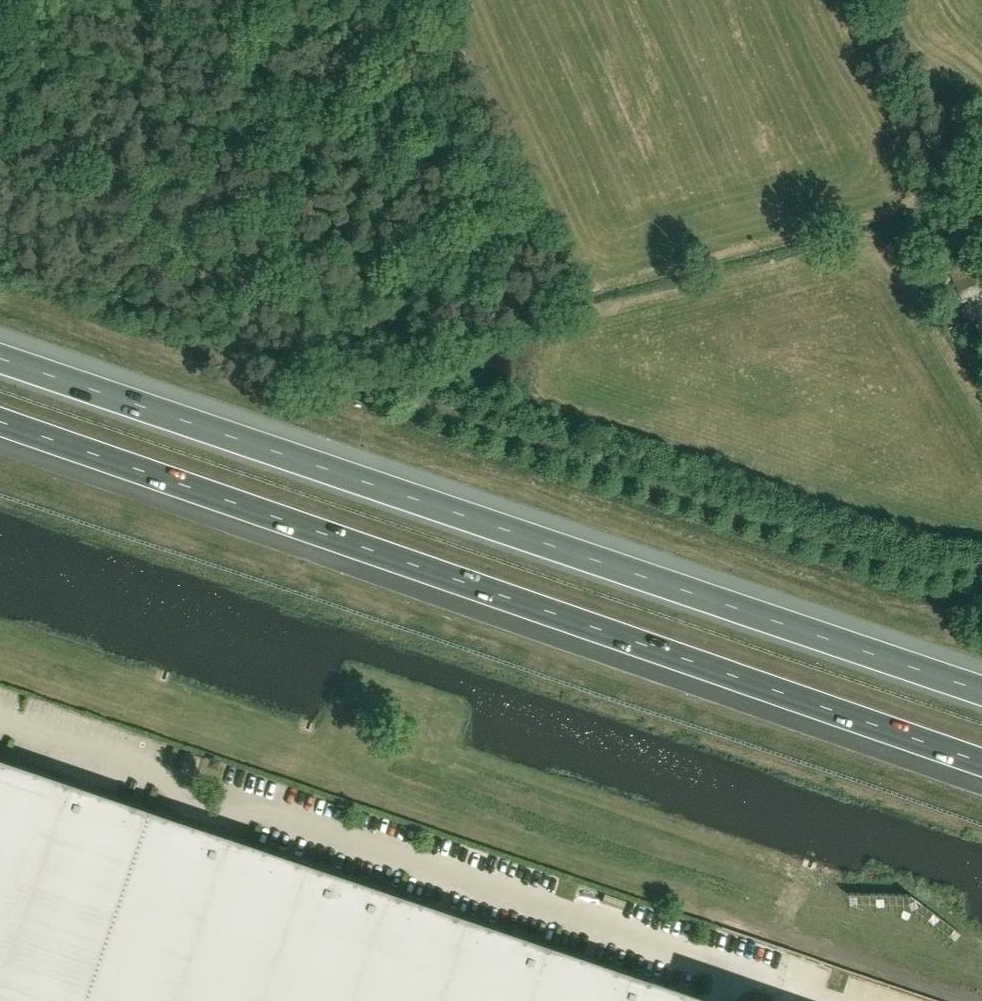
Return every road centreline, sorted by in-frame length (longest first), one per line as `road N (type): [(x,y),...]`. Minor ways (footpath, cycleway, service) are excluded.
road 1 (motorway): [(0,422),(981,762)]
road 2 (motorway): [(981,691),(0,358)]
road 3 (track): [(850,0),(967,207)]

